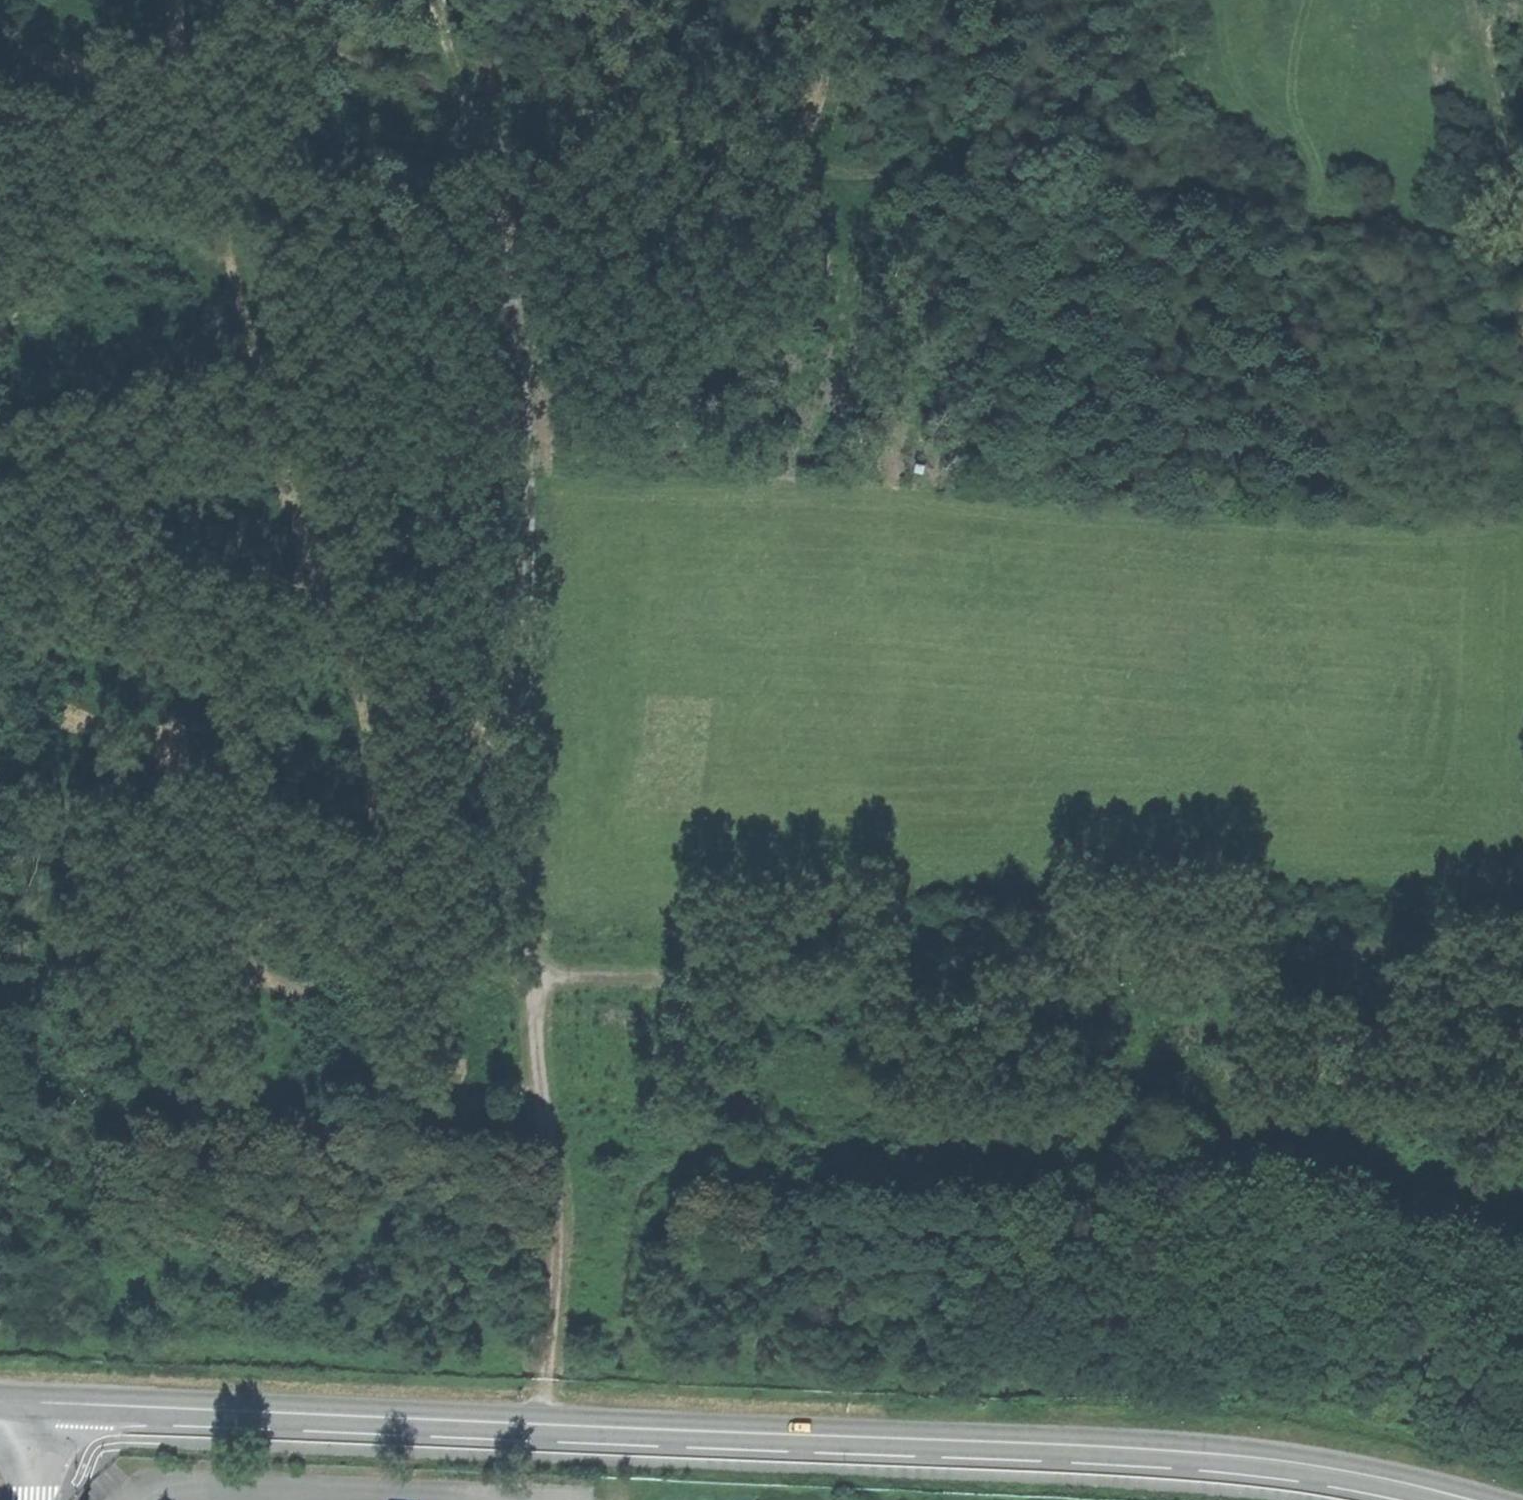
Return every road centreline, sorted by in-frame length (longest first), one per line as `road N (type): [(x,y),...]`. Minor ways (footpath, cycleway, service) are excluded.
road 1 (primary): [(41,1402),(1199,1452),(1325,1466),(1474,1499)]

